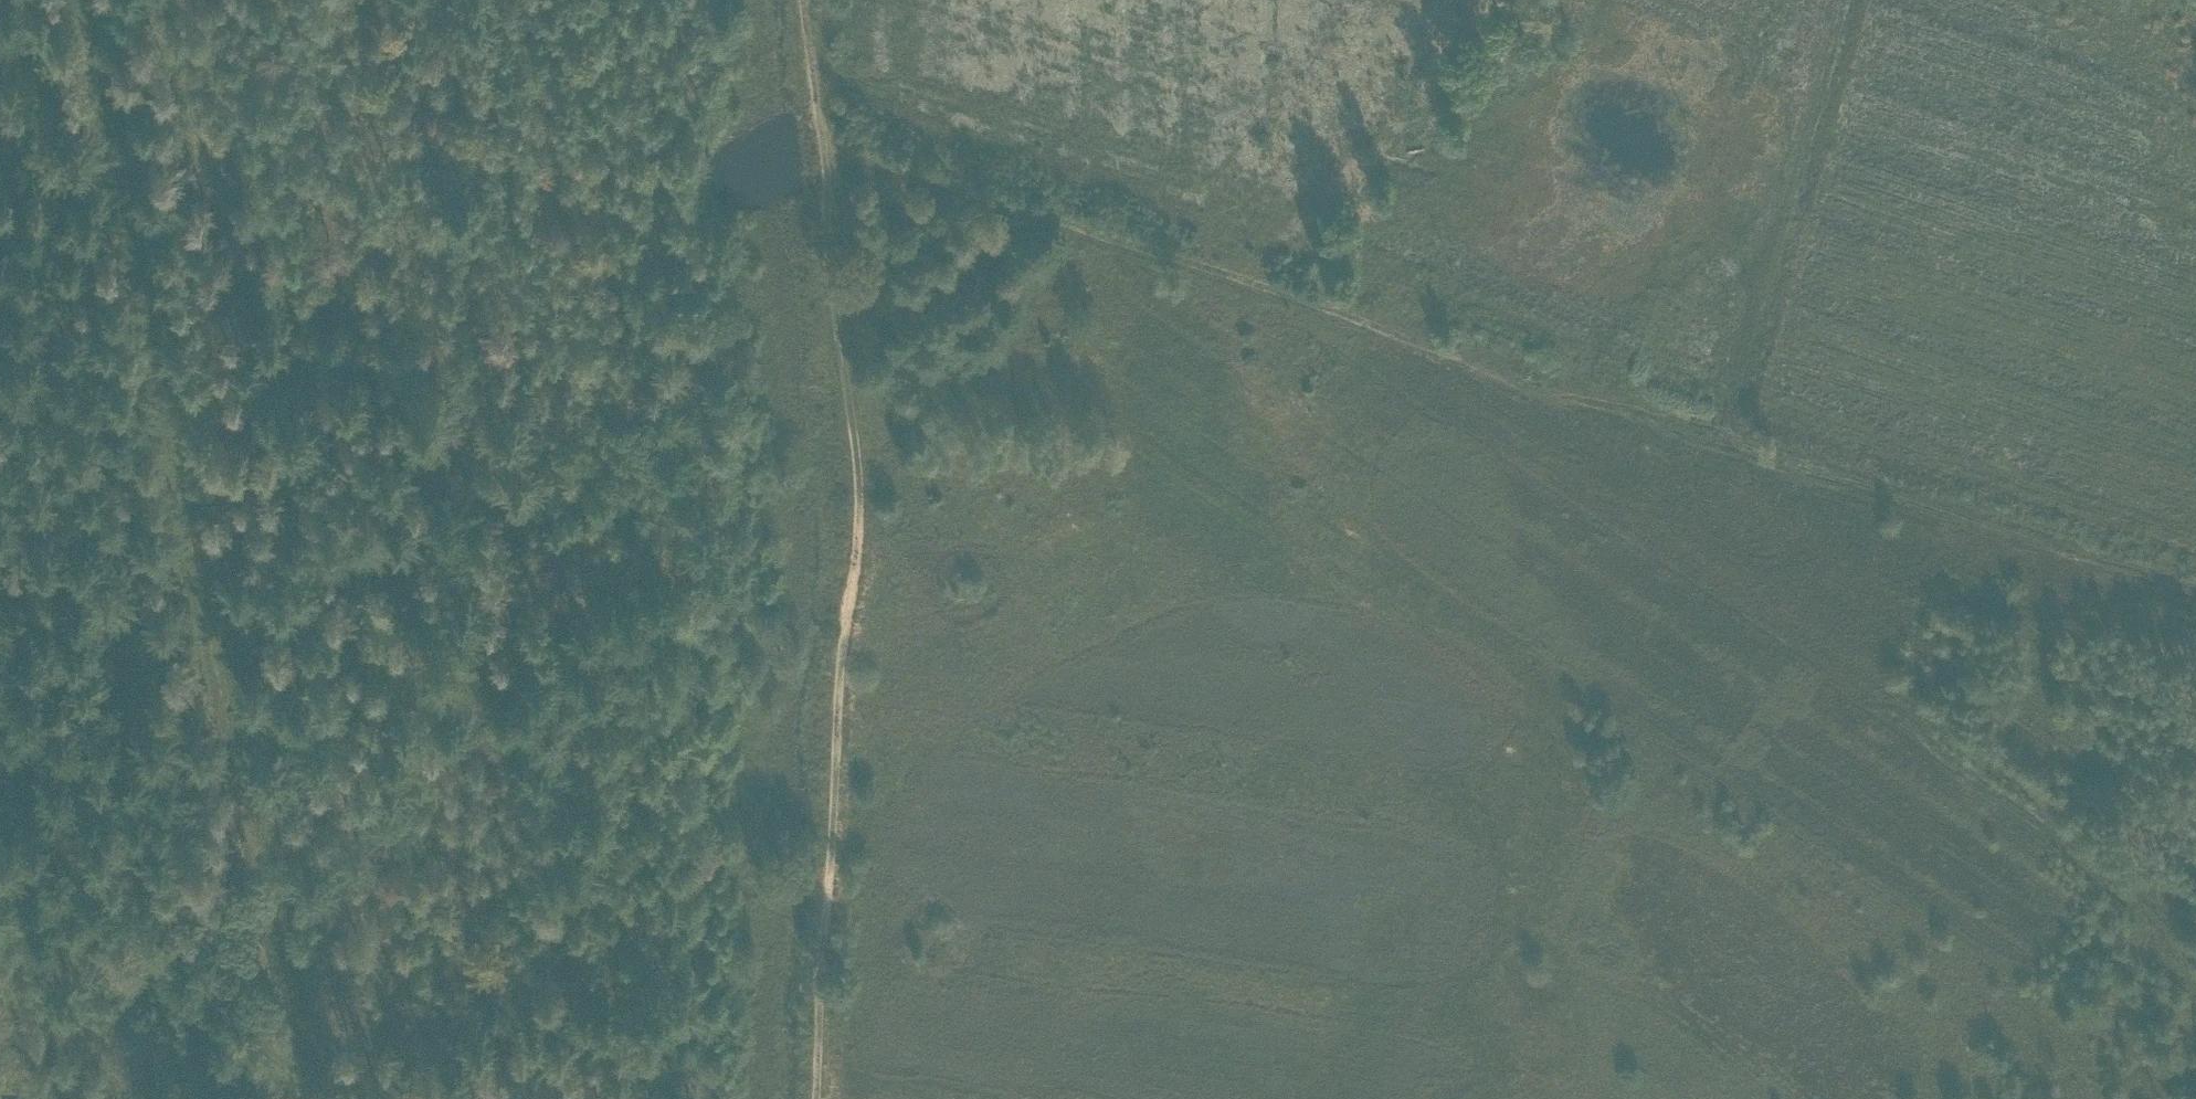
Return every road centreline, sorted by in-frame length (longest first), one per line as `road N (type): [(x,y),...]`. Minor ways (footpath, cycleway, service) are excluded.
road 1 (track): [(2195,590),(1616,404),(1537,397),(819,128)]
road 2 (track): [(308,1098),(225,706),(143,234),(86,0)]
road 3 (track): [(819,128),(861,486),(812,1098)]
road 4 (track): [(805,0),(819,128)]

